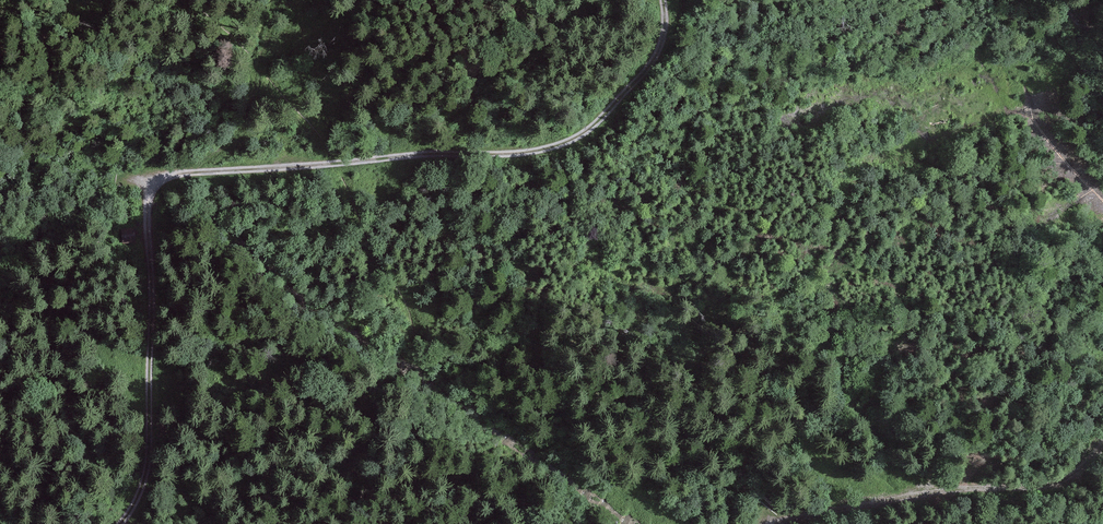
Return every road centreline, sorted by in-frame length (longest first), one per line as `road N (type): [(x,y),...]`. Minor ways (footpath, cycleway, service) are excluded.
road 1 (track): [(119,523),(138,498),(148,451),(150,177),(546,148),(612,108),(663,43),(662,0)]
road 2 (track): [(1102,443),(1079,471),(1042,491),(880,500),(763,523)]
road 3 (track): [(176,175),(249,129),(257,53),(279,0)]

